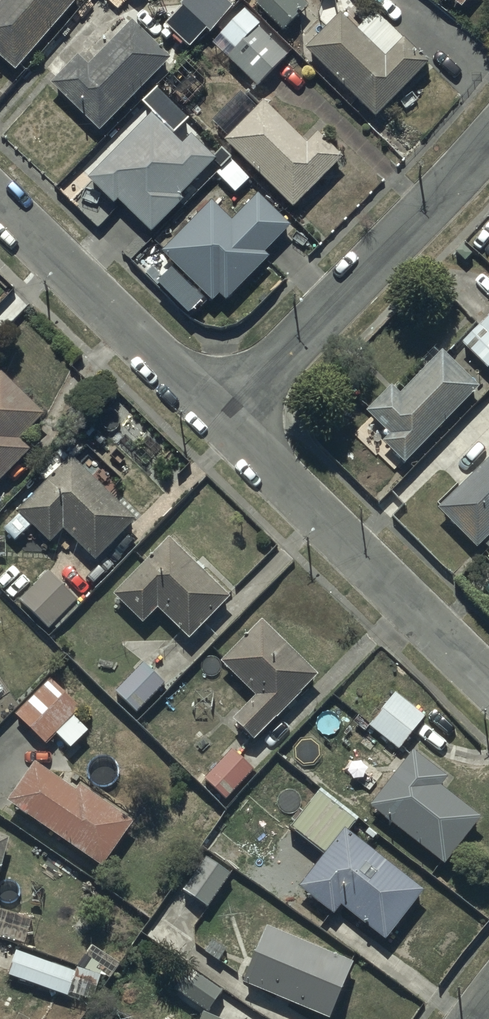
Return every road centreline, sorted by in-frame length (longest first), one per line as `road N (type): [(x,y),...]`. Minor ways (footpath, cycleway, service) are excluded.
road 1 (residential): [(223,417),(488,137)]
road 2 (residential): [(223,417),(488,688)]
road 3 (residential): [(0,213),(223,417)]

